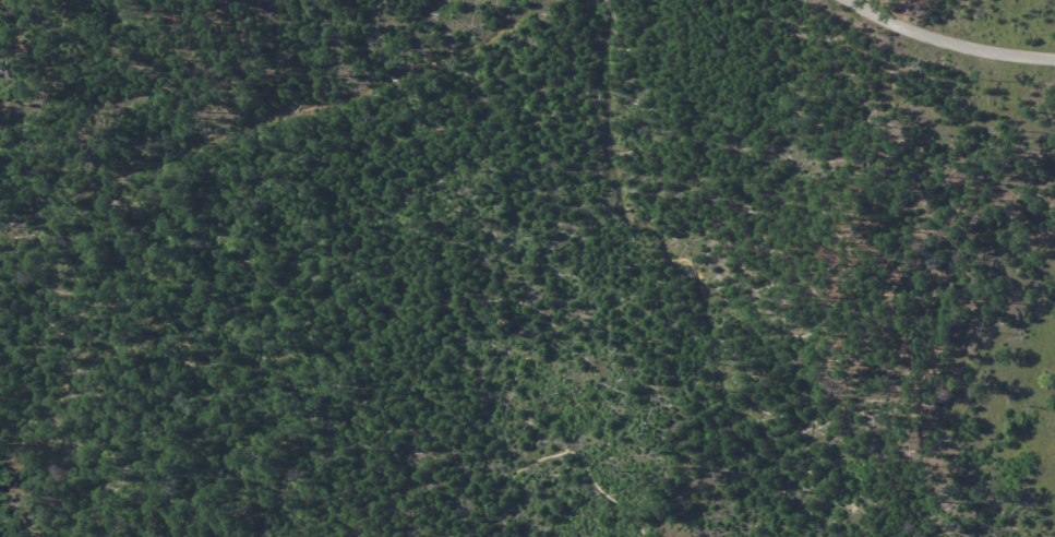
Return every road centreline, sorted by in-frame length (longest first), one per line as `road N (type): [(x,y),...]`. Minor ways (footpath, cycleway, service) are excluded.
road 1 (tertiary): [(850,0),(938,38),(1054,61)]

